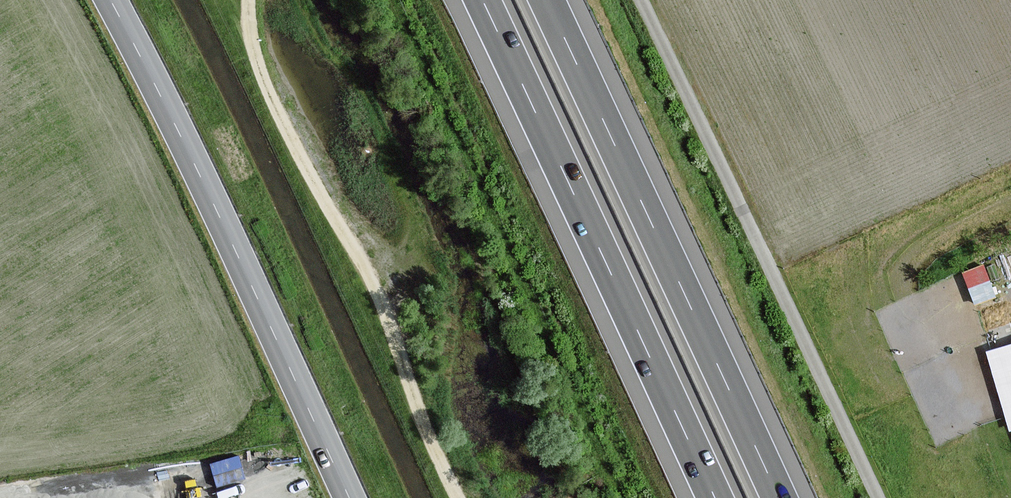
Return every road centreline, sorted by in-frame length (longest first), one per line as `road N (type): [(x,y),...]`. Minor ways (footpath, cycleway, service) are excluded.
road 1 (tertiary): [(106,0),(175,124),(352,497)]
road 2 (motorway): [(778,497),(543,0)]
road 3 (motorway): [(476,0),(711,497)]
road 4 (track): [(448,497),(373,284),(306,177),(251,66),(245,0)]

